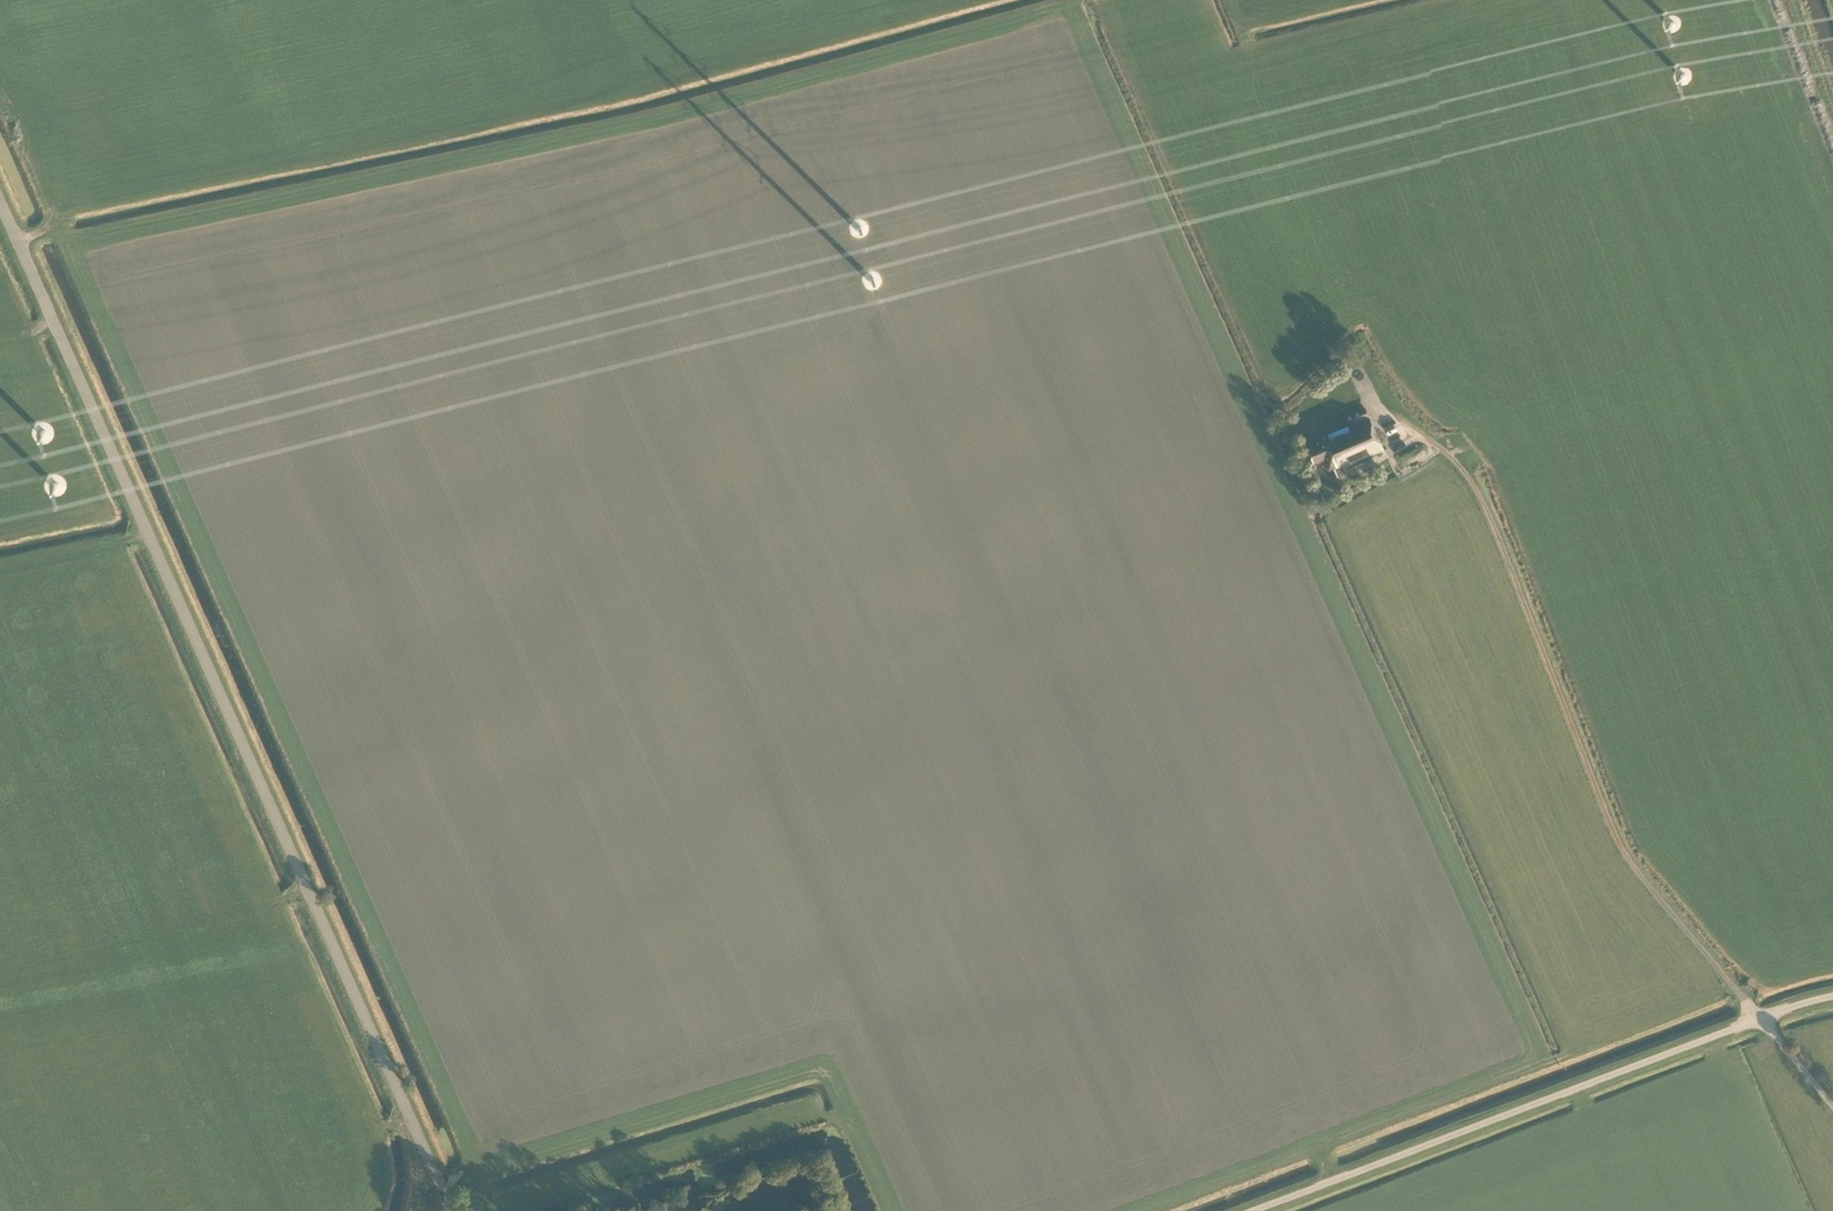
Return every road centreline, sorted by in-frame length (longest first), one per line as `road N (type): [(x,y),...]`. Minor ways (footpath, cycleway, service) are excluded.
road 1 (tertiary): [(451,1210),(0,200)]
road 2 (unclassified): [(1250,1210),(1832,995)]

